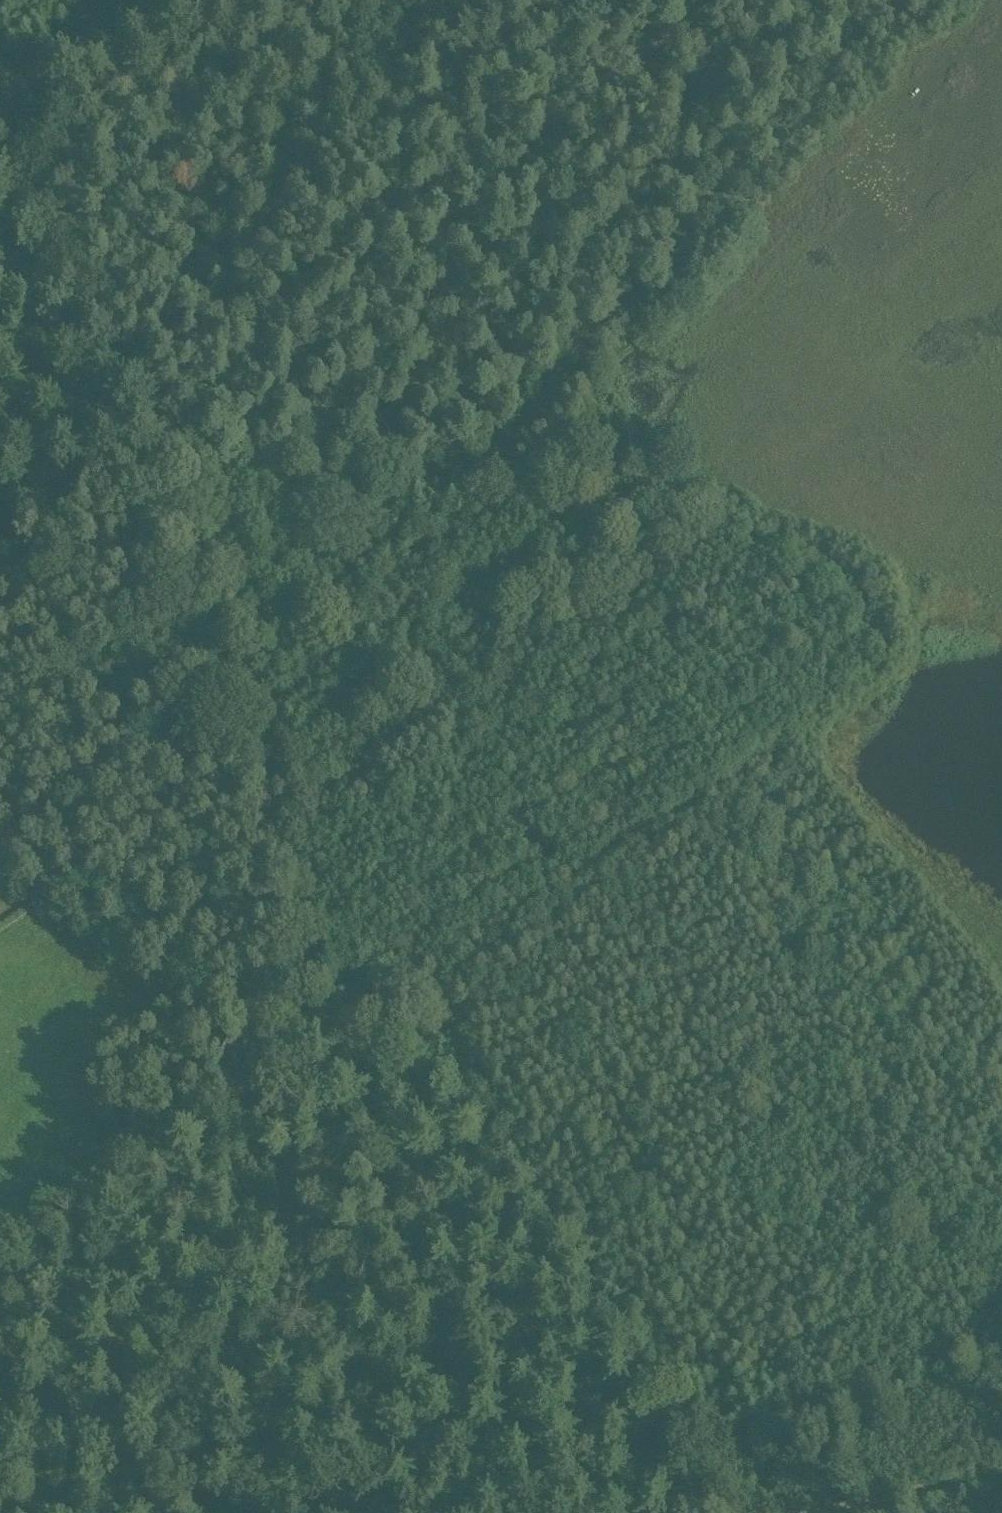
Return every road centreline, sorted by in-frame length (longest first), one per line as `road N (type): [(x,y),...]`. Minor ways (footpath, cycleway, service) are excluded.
road 1 (track): [(619,1512),(484,1301),(334,1015),(198,572),(185,414),(194,380),(252,301),(353,238),(500,88),(552,87),(613,61),(701,0)]

